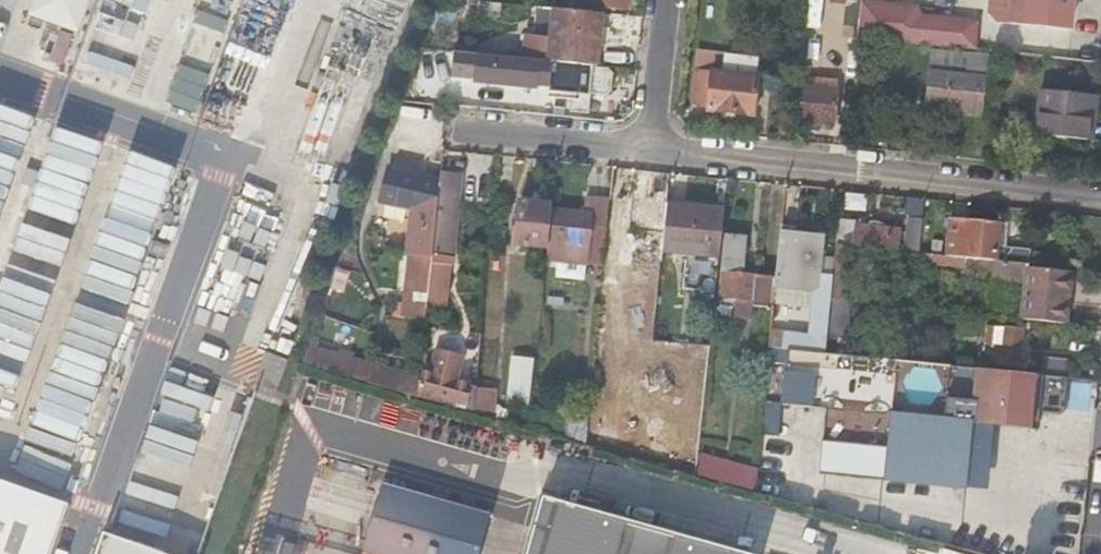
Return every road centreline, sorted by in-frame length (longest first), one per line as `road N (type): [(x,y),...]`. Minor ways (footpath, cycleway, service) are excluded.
road 1 (residential): [(652,152),(1100,193)]
road 2 (residential): [(652,152),(455,131)]
road 3 (residential): [(668,0),(652,152)]

